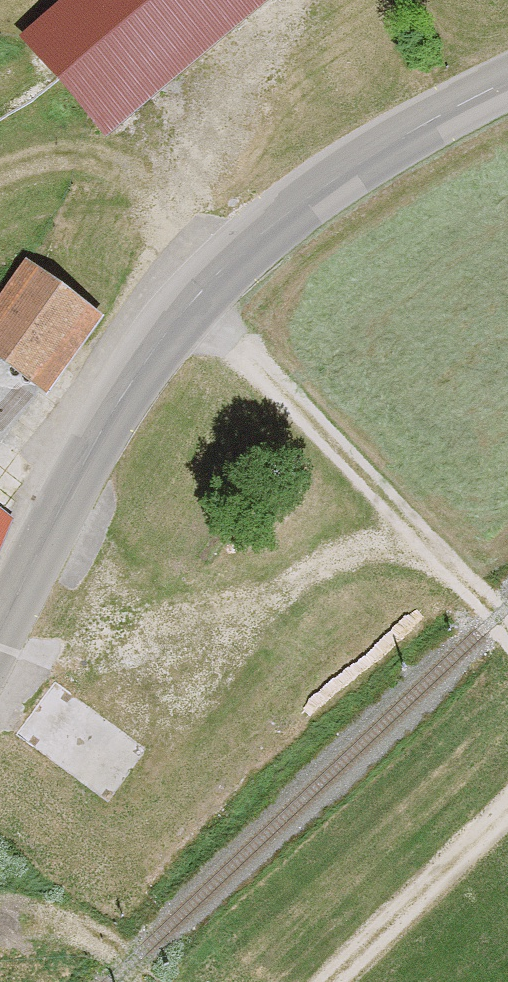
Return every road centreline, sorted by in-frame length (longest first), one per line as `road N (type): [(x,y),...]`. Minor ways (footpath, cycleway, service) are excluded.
road 1 (tertiary): [(0,631),(127,389),(193,300),(329,184),(507,81)]
road 2 (track): [(0,694),(131,630),(205,629),(415,522)]
road 3 (track): [(193,300),(415,522),(507,628)]
road 4 (track): [(0,930),(66,930),(93,940),(133,981)]
road 5 (track): [(131,630),(65,499)]

